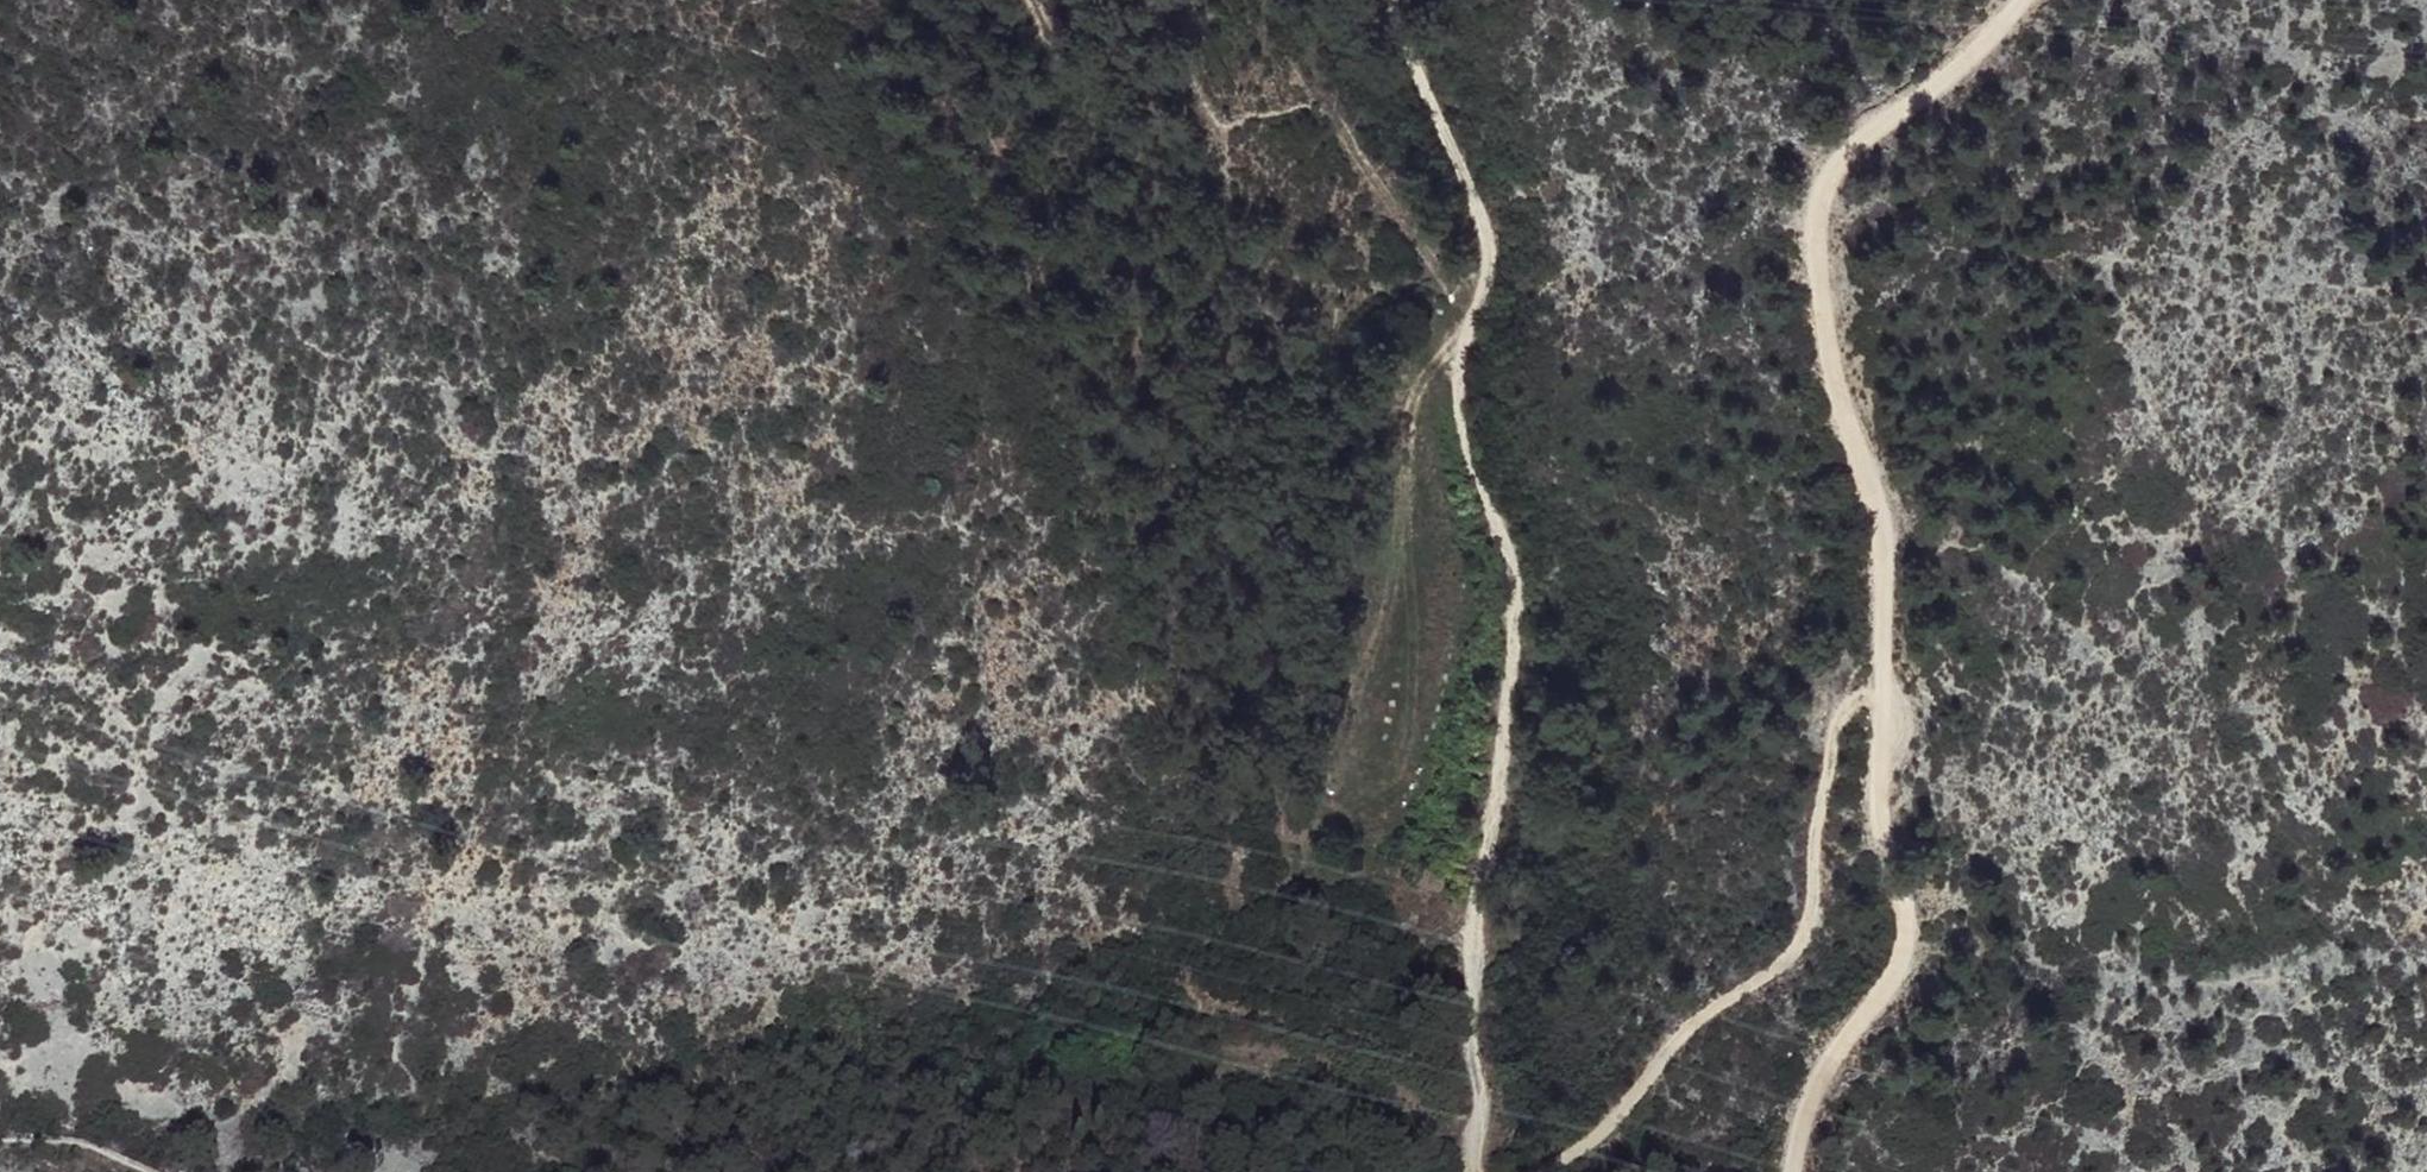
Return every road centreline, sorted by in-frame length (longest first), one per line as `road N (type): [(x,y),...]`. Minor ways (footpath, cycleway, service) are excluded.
road 1 (track): [(2018,0),(1992,37),(1822,167),(1886,541),(1906,952),(1833,1039),(1788,1171)]
road 2 (track): [(1473,1171),(1481,1099),(1474,999),(1518,656),(1514,593),(1461,408),(1467,344),(1492,277),(1489,234),(1392,0)]
road 3 (track): [(1891,699),(1840,721),(1815,830),(1820,886),(1812,930),(1794,955),(1701,1016),(1661,1055),(1606,1135),(1549,1171)]

